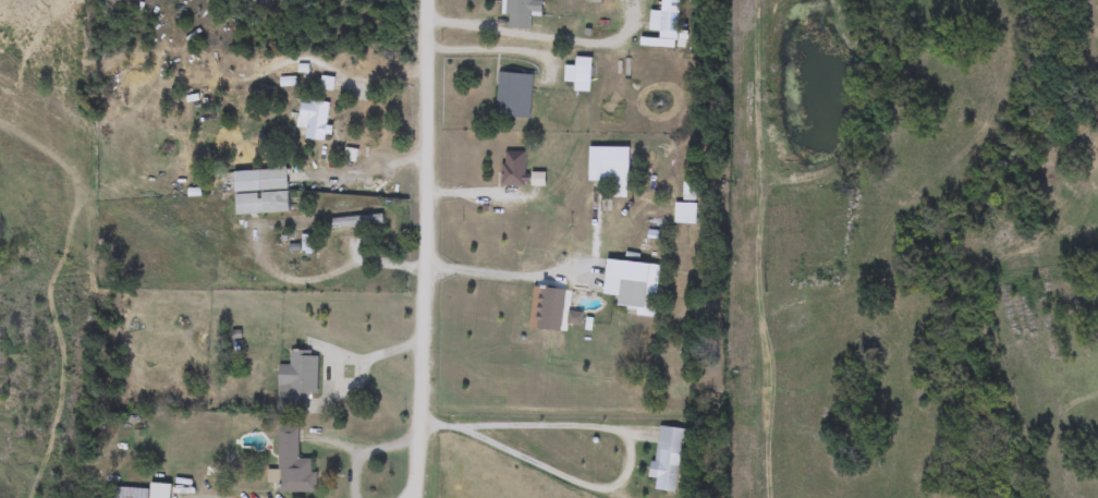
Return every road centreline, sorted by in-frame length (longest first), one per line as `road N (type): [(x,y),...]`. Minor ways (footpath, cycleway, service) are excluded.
road 1 (residential): [(428,0),(419,497)]

